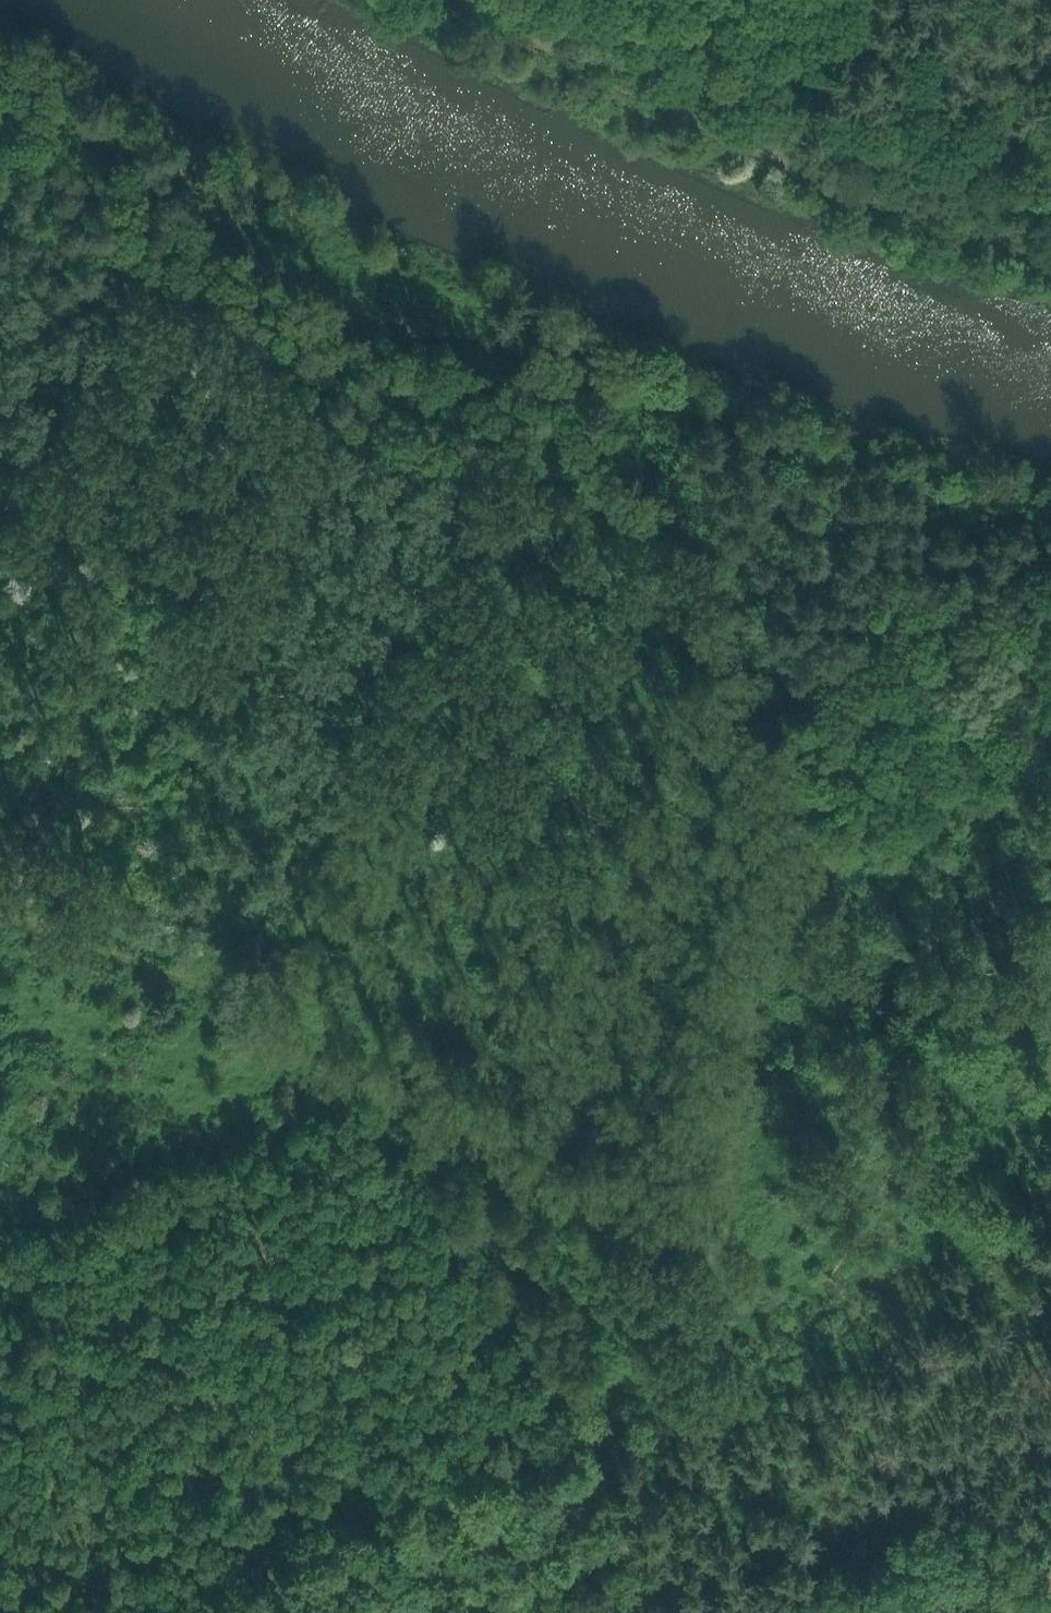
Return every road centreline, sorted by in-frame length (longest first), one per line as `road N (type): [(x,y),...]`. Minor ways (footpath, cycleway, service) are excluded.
road 1 (track): [(1050,522),(634,394),(213,286),(0,209)]
road 2 (track): [(0,918),(315,1029),(376,1056),(430,1100),(469,1171),(641,1612)]

